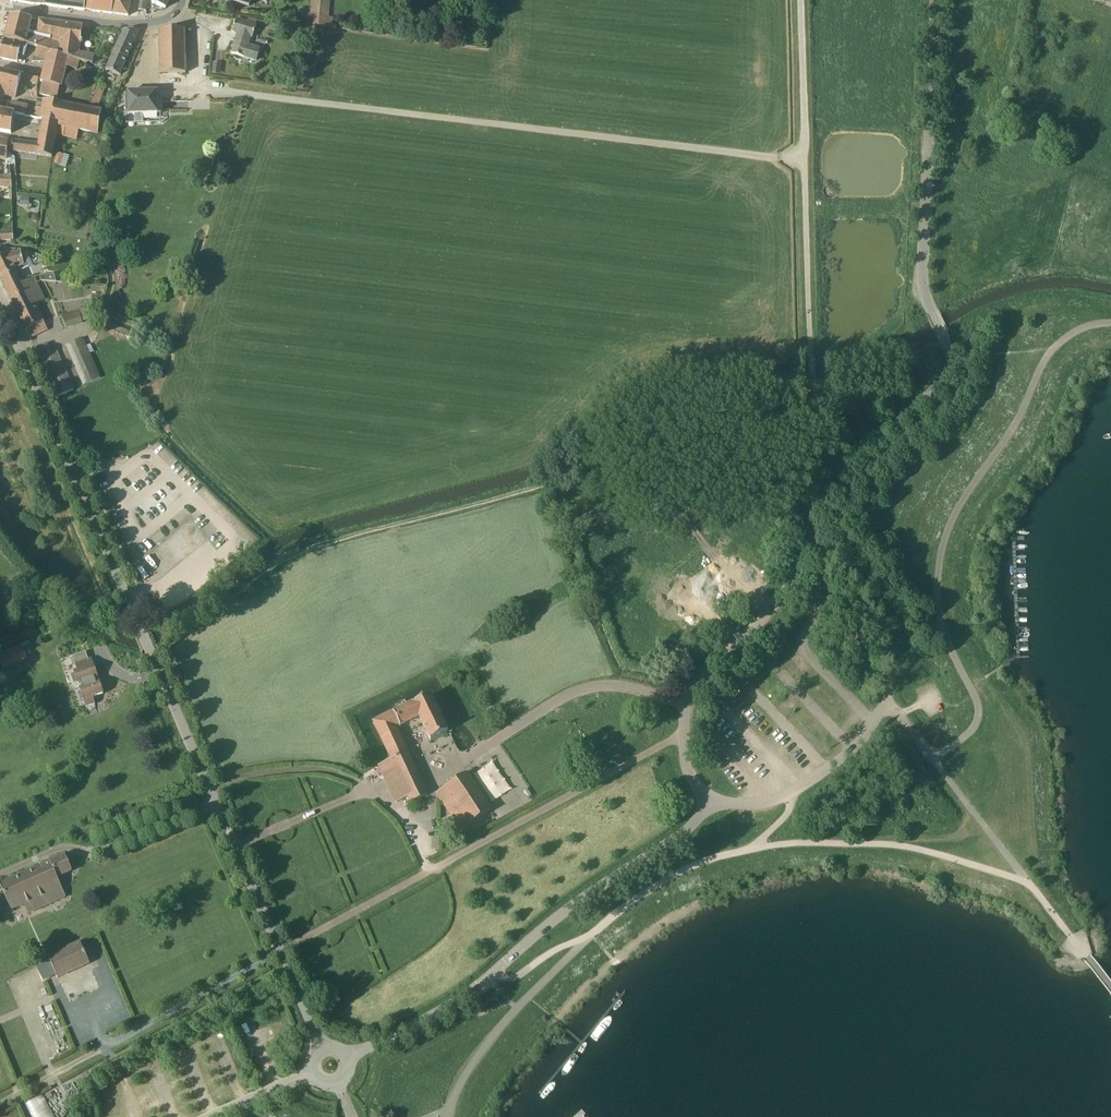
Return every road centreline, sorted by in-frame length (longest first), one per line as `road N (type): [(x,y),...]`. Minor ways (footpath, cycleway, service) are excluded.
road 1 (residential): [(321,1048),(134,612)]
road 2 (track): [(842,467),(812,360),(802,0)]
road 3 (unclassified): [(347,1058),(453,1004),(570,906),(685,830),(710,798)]
road 4 (residential): [(710,798),(762,804),(795,795),(854,749),(886,702),(889,673),(875,603),(852,572),(809,541)]
road 5 (residential): [(945,342),(923,278),(937,0)]
road 6 (residential): [(0,302),(134,612)]
road 7 (unclassified): [(710,798),(687,761),(686,704),(706,667),(769,609),(809,541)]
road 8 (unclassified): [(809,541),(842,467),(943,377),(945,342)]
road 9 (residential): [(0,6),(136,24),(164,21),(181,0)]

